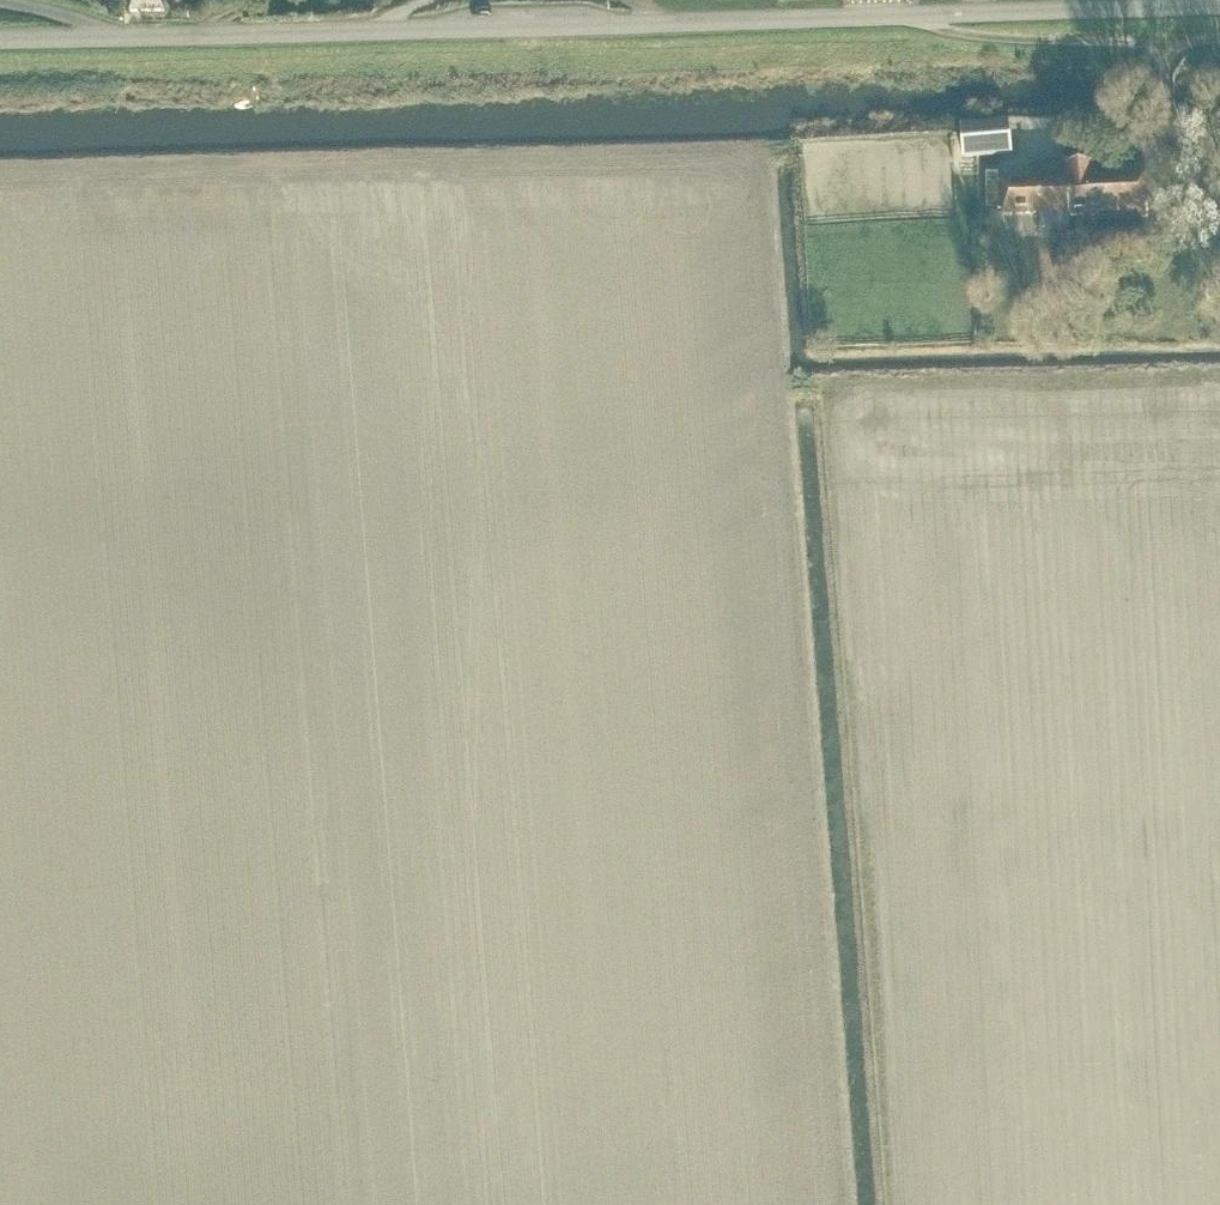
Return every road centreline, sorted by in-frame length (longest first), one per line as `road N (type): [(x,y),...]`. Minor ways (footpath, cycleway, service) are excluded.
road 1 (tertiary): [(0,42),(1219,8)]

